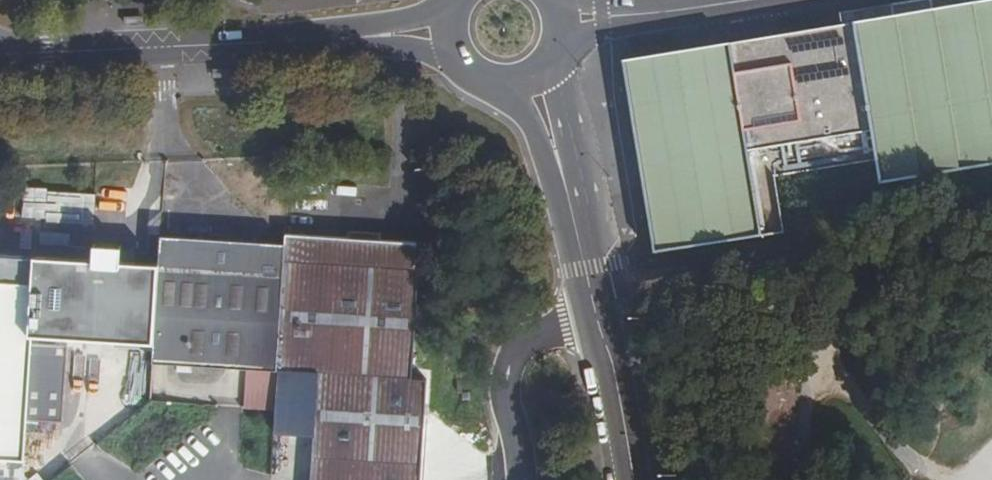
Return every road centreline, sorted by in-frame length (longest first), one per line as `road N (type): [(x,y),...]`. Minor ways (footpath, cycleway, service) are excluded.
road 1 (tertiary): [(0,54),(367,36)]
road 2 (unclassified): [(520,479),(508,372),(529,342),(566,328),(601,335)]
road 3 (unclassified): [(601,335),(556,150)]
road 4 (unclassified): [(628,479),(601,335)]

